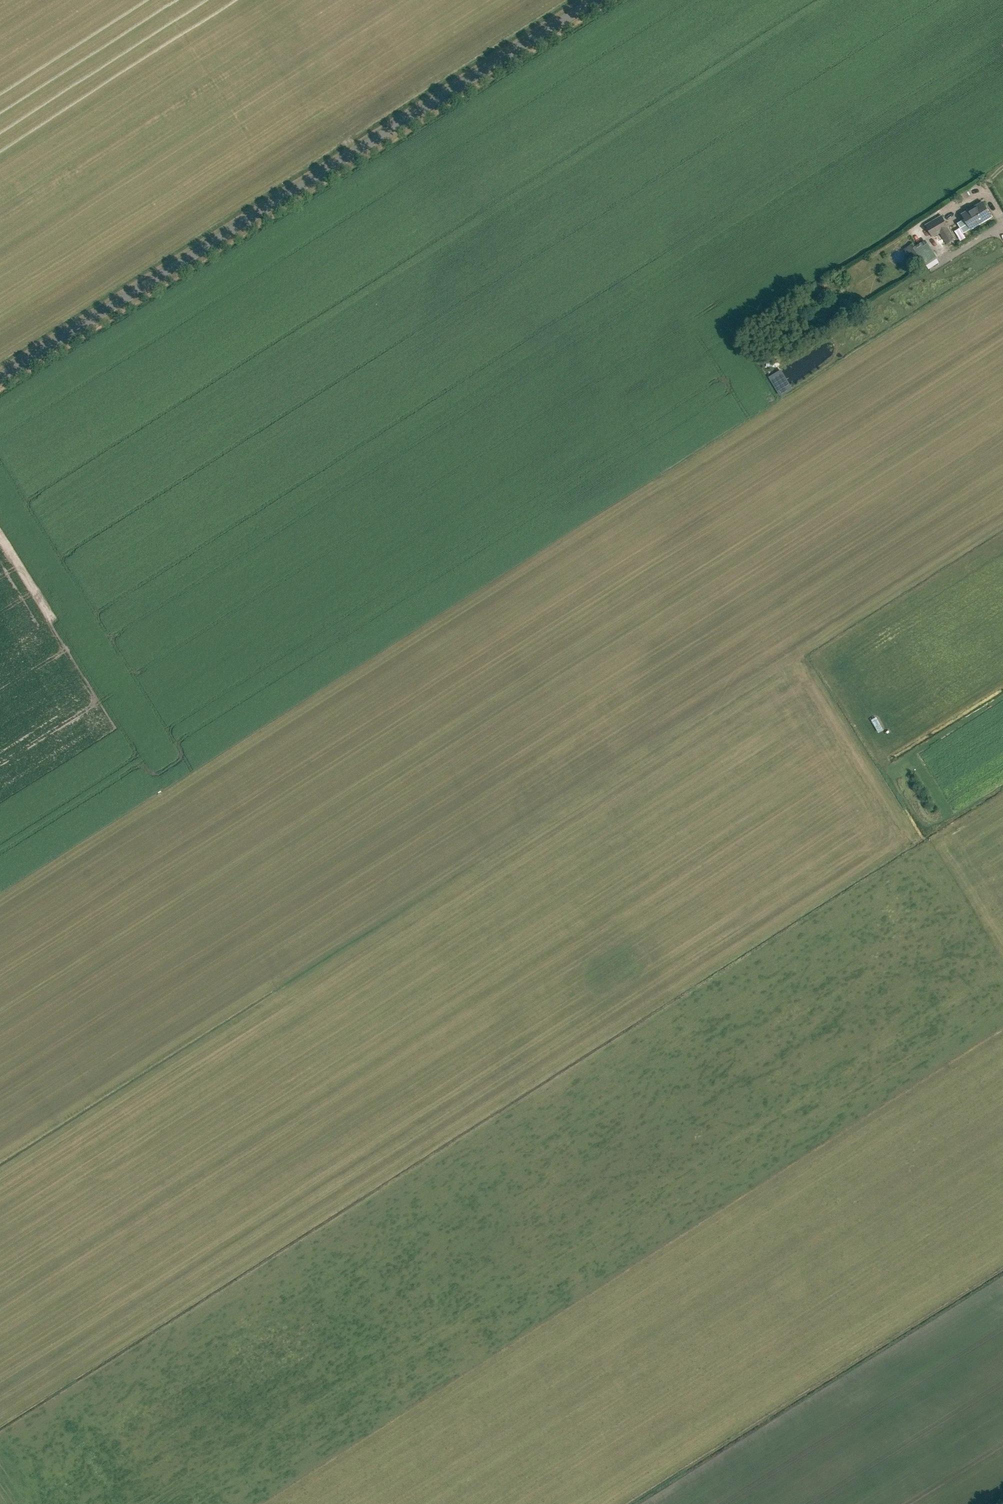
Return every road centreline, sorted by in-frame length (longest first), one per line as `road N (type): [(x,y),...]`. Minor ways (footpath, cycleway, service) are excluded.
road 1 (unclassified): [(0,376),(593,0)]

